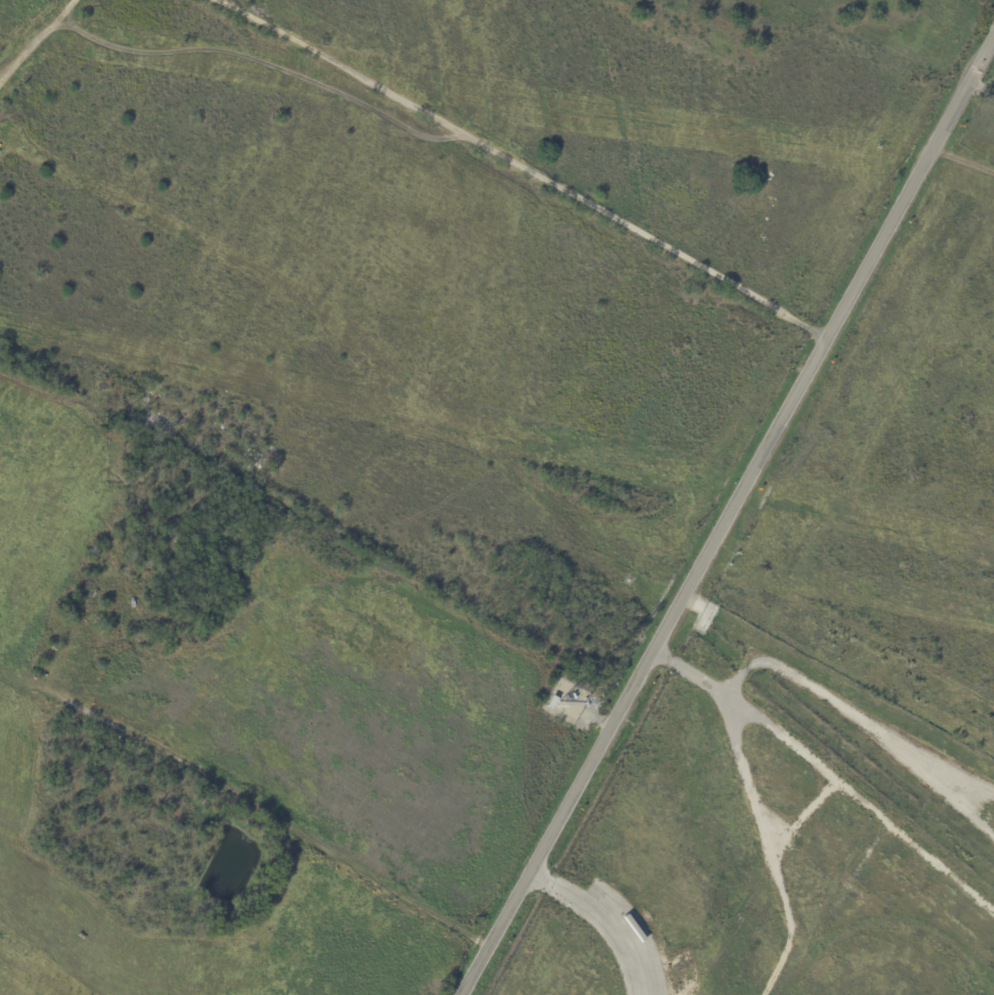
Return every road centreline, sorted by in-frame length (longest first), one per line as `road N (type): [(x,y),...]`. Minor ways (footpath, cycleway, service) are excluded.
road 1 (residential): [(460,994),(992,37)]

